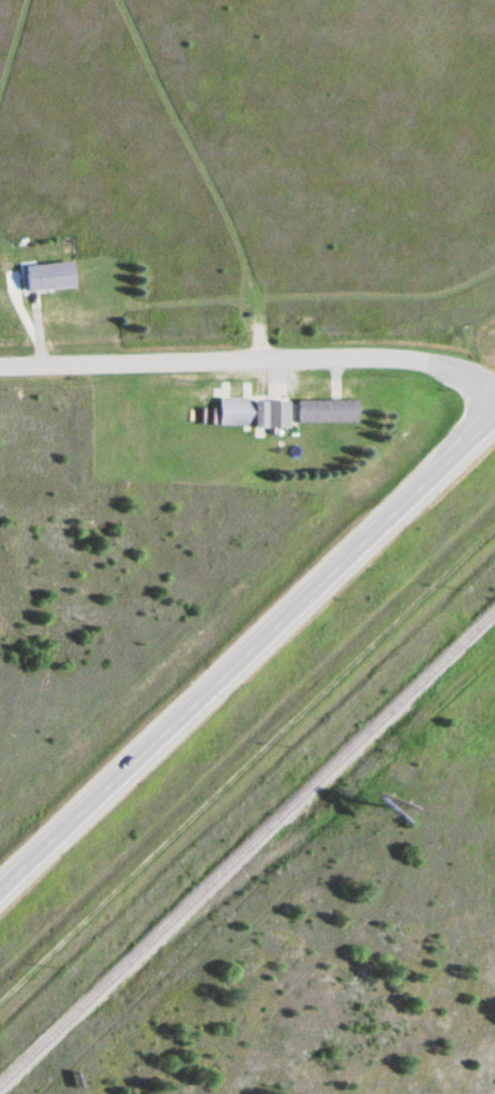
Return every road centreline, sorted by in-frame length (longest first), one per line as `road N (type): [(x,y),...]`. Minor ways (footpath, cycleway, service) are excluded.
road 1 (primary): [(494,416),(0,889)]
road 2 (track): [(494,512),(290,695),(0,979)]
road 3 (residential): [(494,404),(470,382),(414,361),(0,369)]

